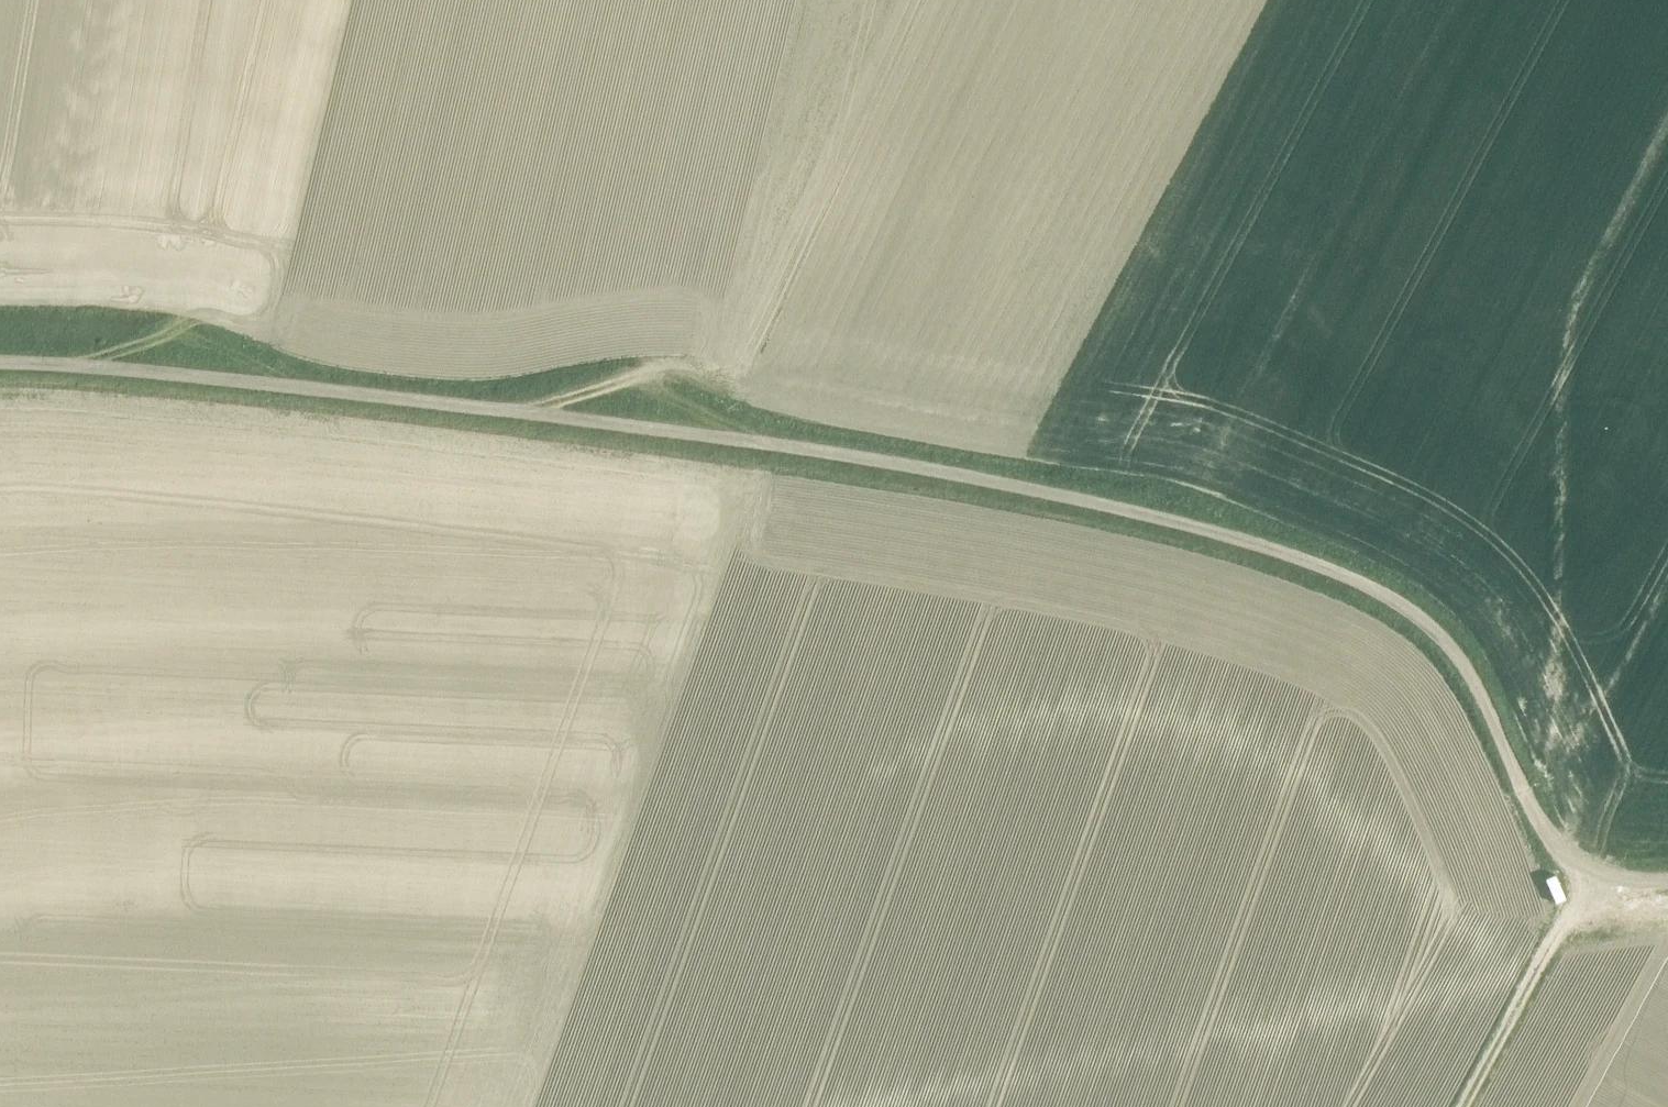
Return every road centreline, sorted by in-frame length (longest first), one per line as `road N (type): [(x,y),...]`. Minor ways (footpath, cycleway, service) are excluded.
road 1 (track): [(1667,883),(1592,877),(1561,854),(1467,662),(1442,632),(1351,581),(1267,549),(1067,500),(813,455),(441,405),(0,364)]
road 2 (track): [(1592,877),(1459,1106)]

